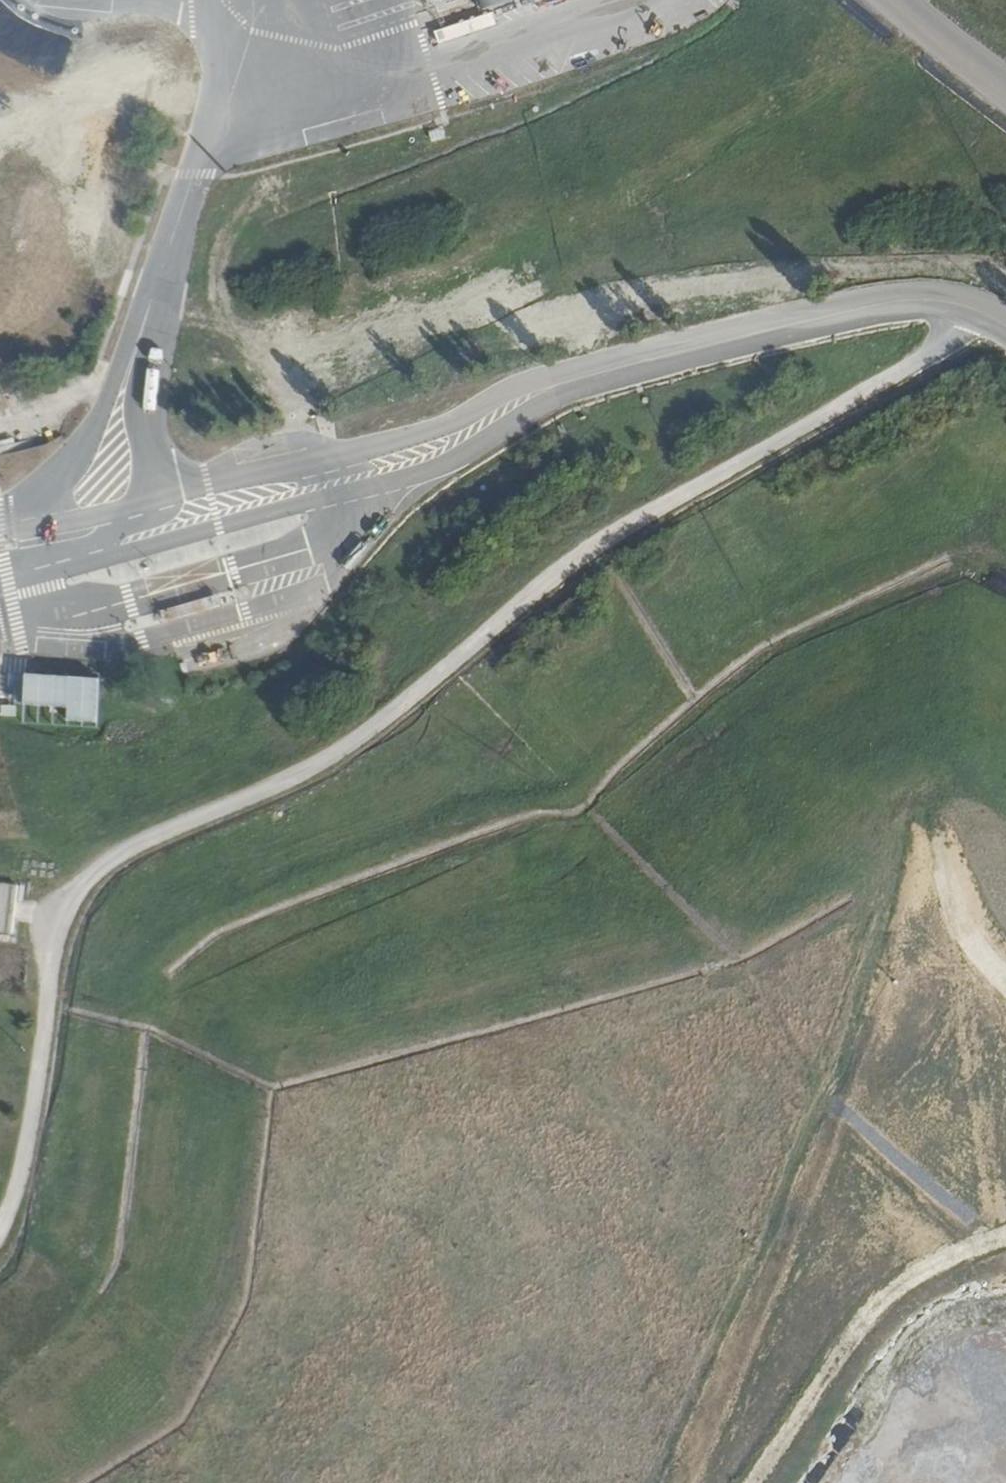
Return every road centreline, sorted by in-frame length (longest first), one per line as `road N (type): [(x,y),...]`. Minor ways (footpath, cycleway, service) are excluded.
road 1 (track): [(668,1482),(731,1368),(813,1164),(878,940),(927,817),(1005,843)]

